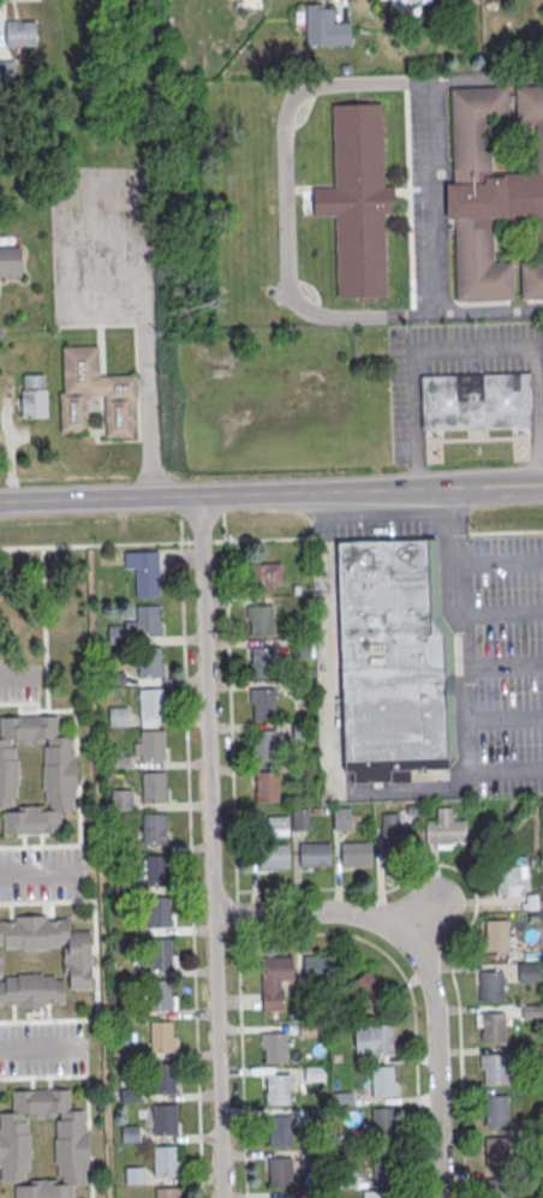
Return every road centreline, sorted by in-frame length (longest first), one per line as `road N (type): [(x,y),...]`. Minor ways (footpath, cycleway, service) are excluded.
road 1 (residential): [(199,495),(222,1197)]
road 2 (tertiary): [(505,487),(0,498)]
road 3 (residential): [(213,916),(322,911),(381,918),(406,911),(425,919),(435,937),(426,966),(436,1000),(443,1197)]

